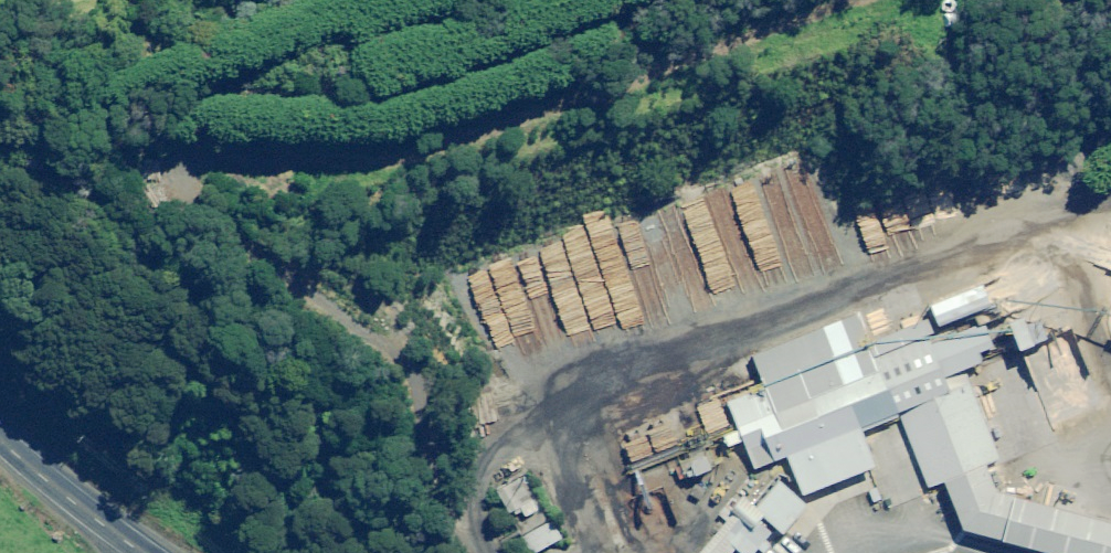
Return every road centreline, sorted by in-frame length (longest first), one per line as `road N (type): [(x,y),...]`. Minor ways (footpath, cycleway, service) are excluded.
road 1 (track): [(483,548),(446,501),(400,368),(206,213)]
road 2 (primary): [(0,439),(140,552)]

